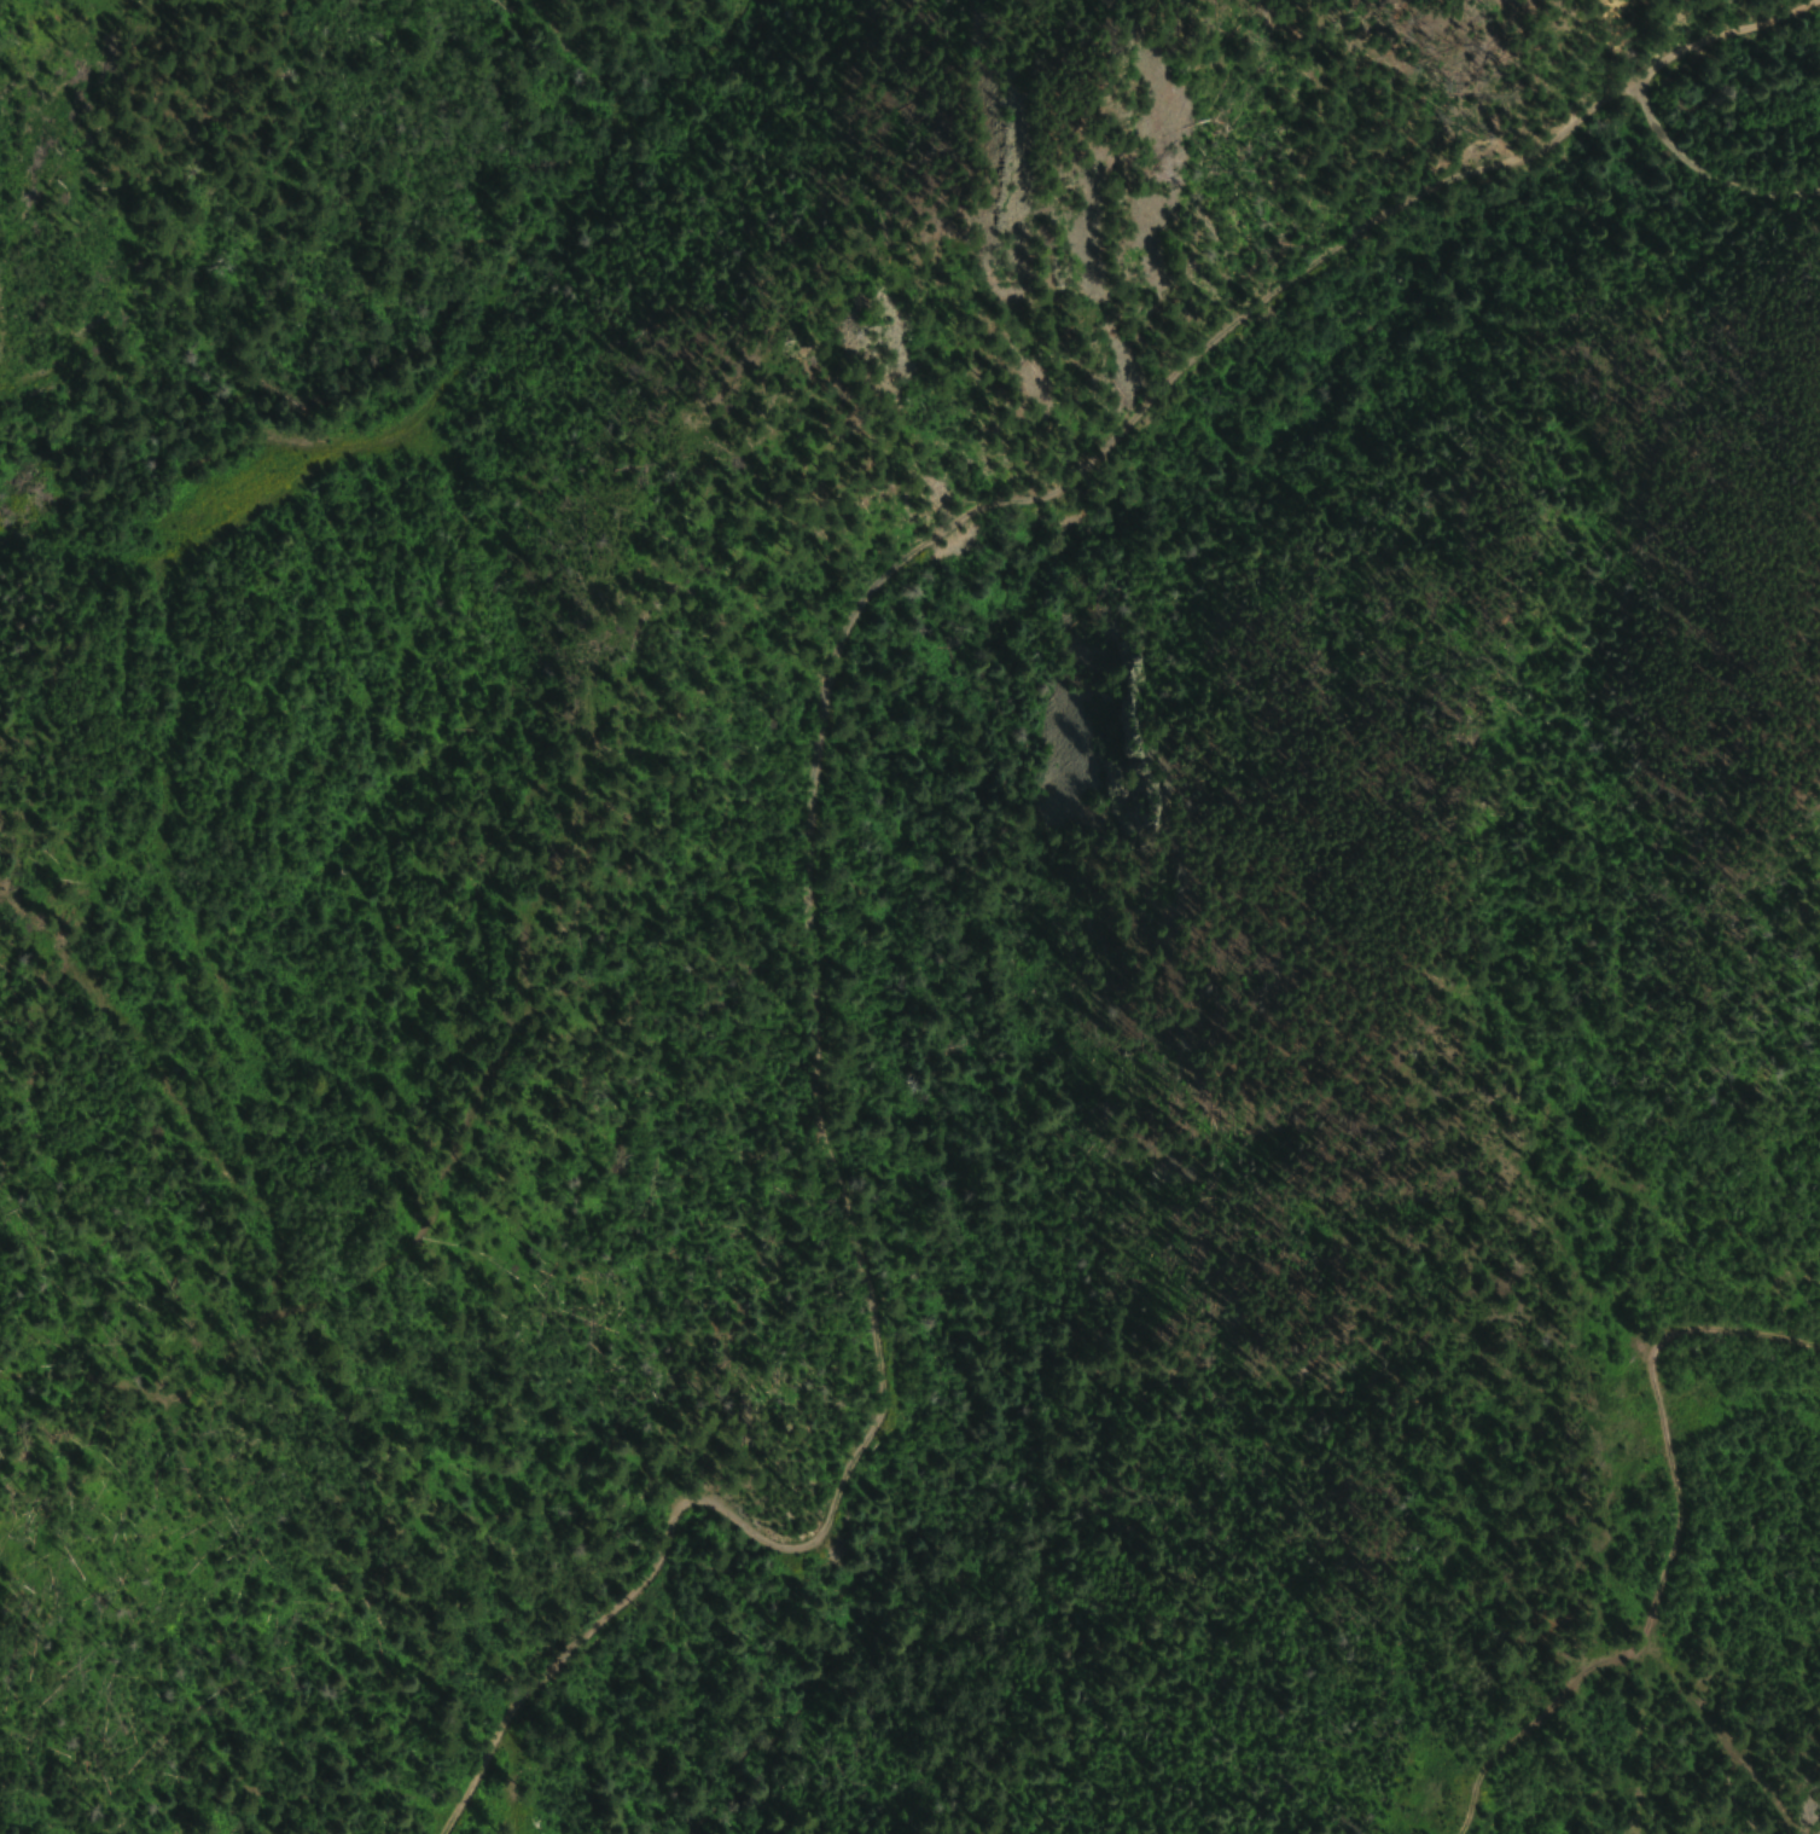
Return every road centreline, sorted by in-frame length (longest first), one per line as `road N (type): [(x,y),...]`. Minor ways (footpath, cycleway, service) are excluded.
road 1 (residential): [(385,1833),(522,1627),(572,1585),(780,1496),(816,1463),(825,1422),(815,1278),(768,819),(780,715),(825,598),(877,518),(992,395),(1100,326),(1227,269),(1403,219),(1542,152),(1674,60)]
road 2 (track): [(1819,190),(1767,192),(1713,178),(1663,145),(1629,88)]
road 3 (residential): [(1674,60),(1819,0)]

